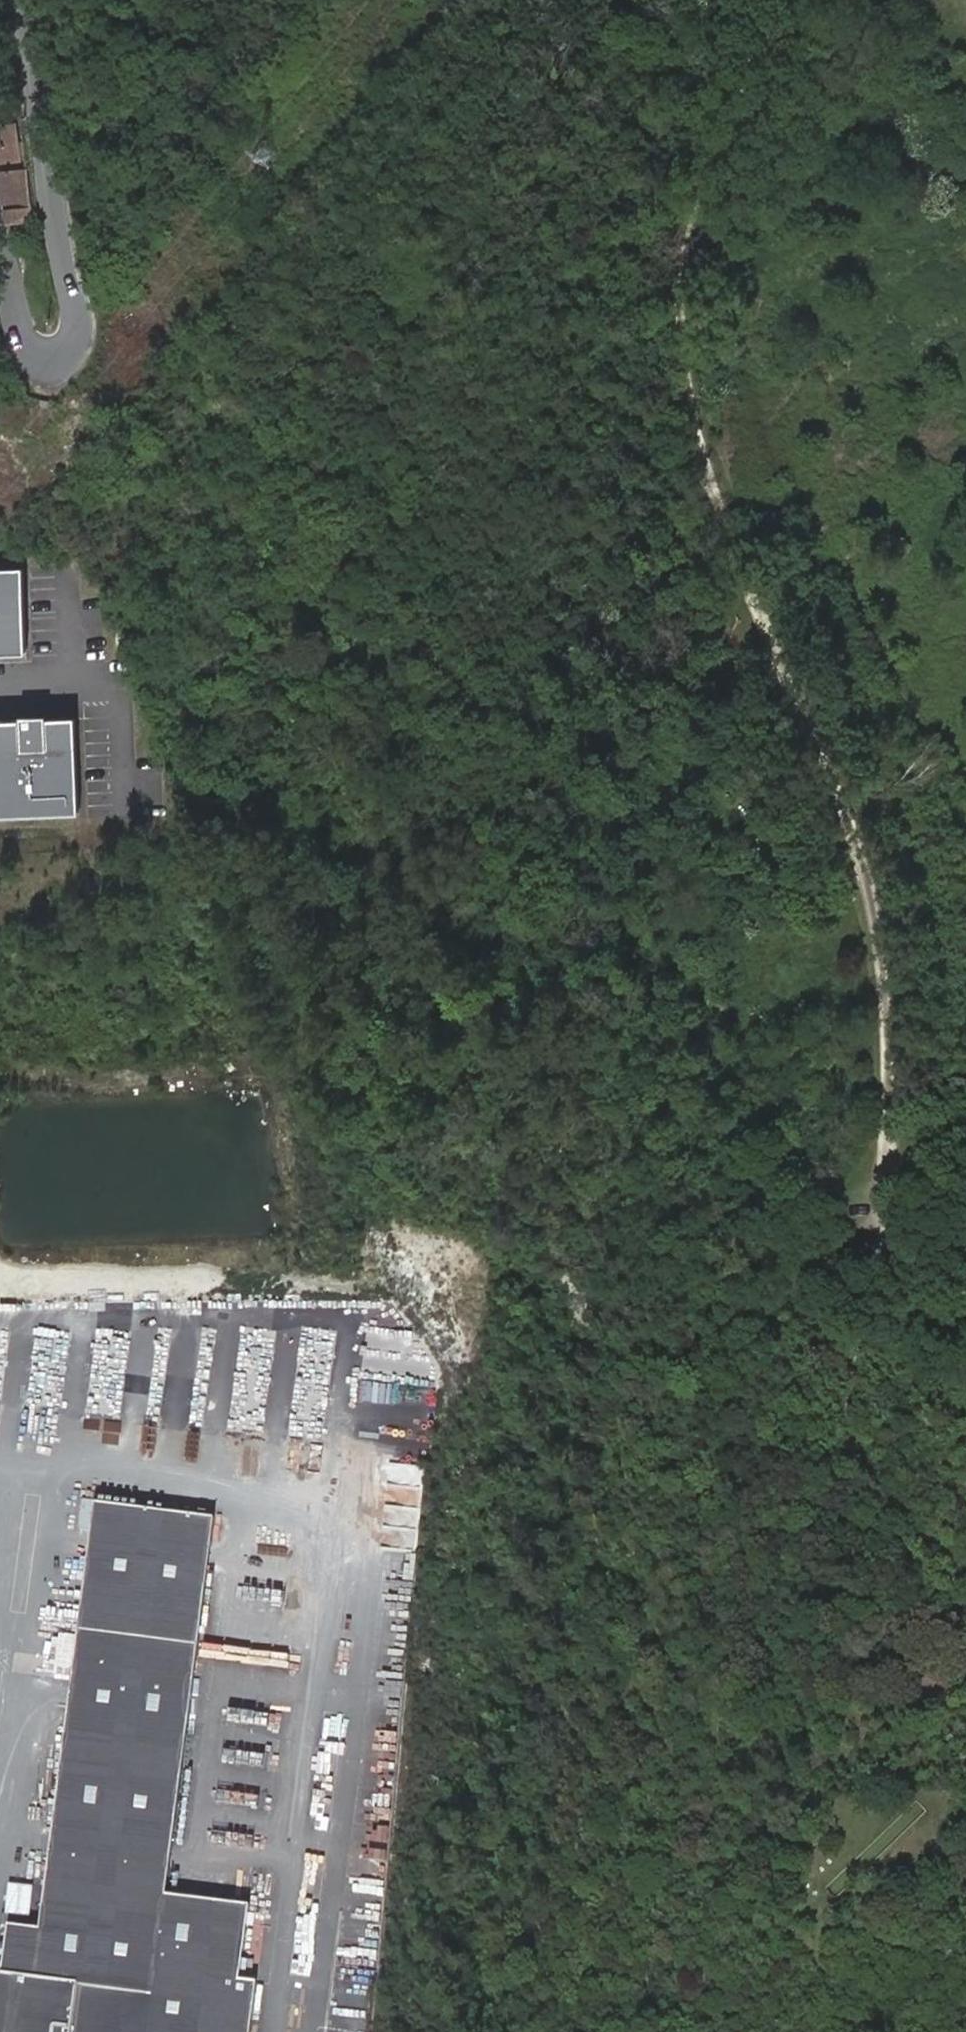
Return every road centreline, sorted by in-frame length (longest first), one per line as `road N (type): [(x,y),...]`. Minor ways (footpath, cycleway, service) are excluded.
road 1 (tertiary): [(0,248),(21,332),(36,354),(52,359),(66,352),(75,315),(9,0)]

